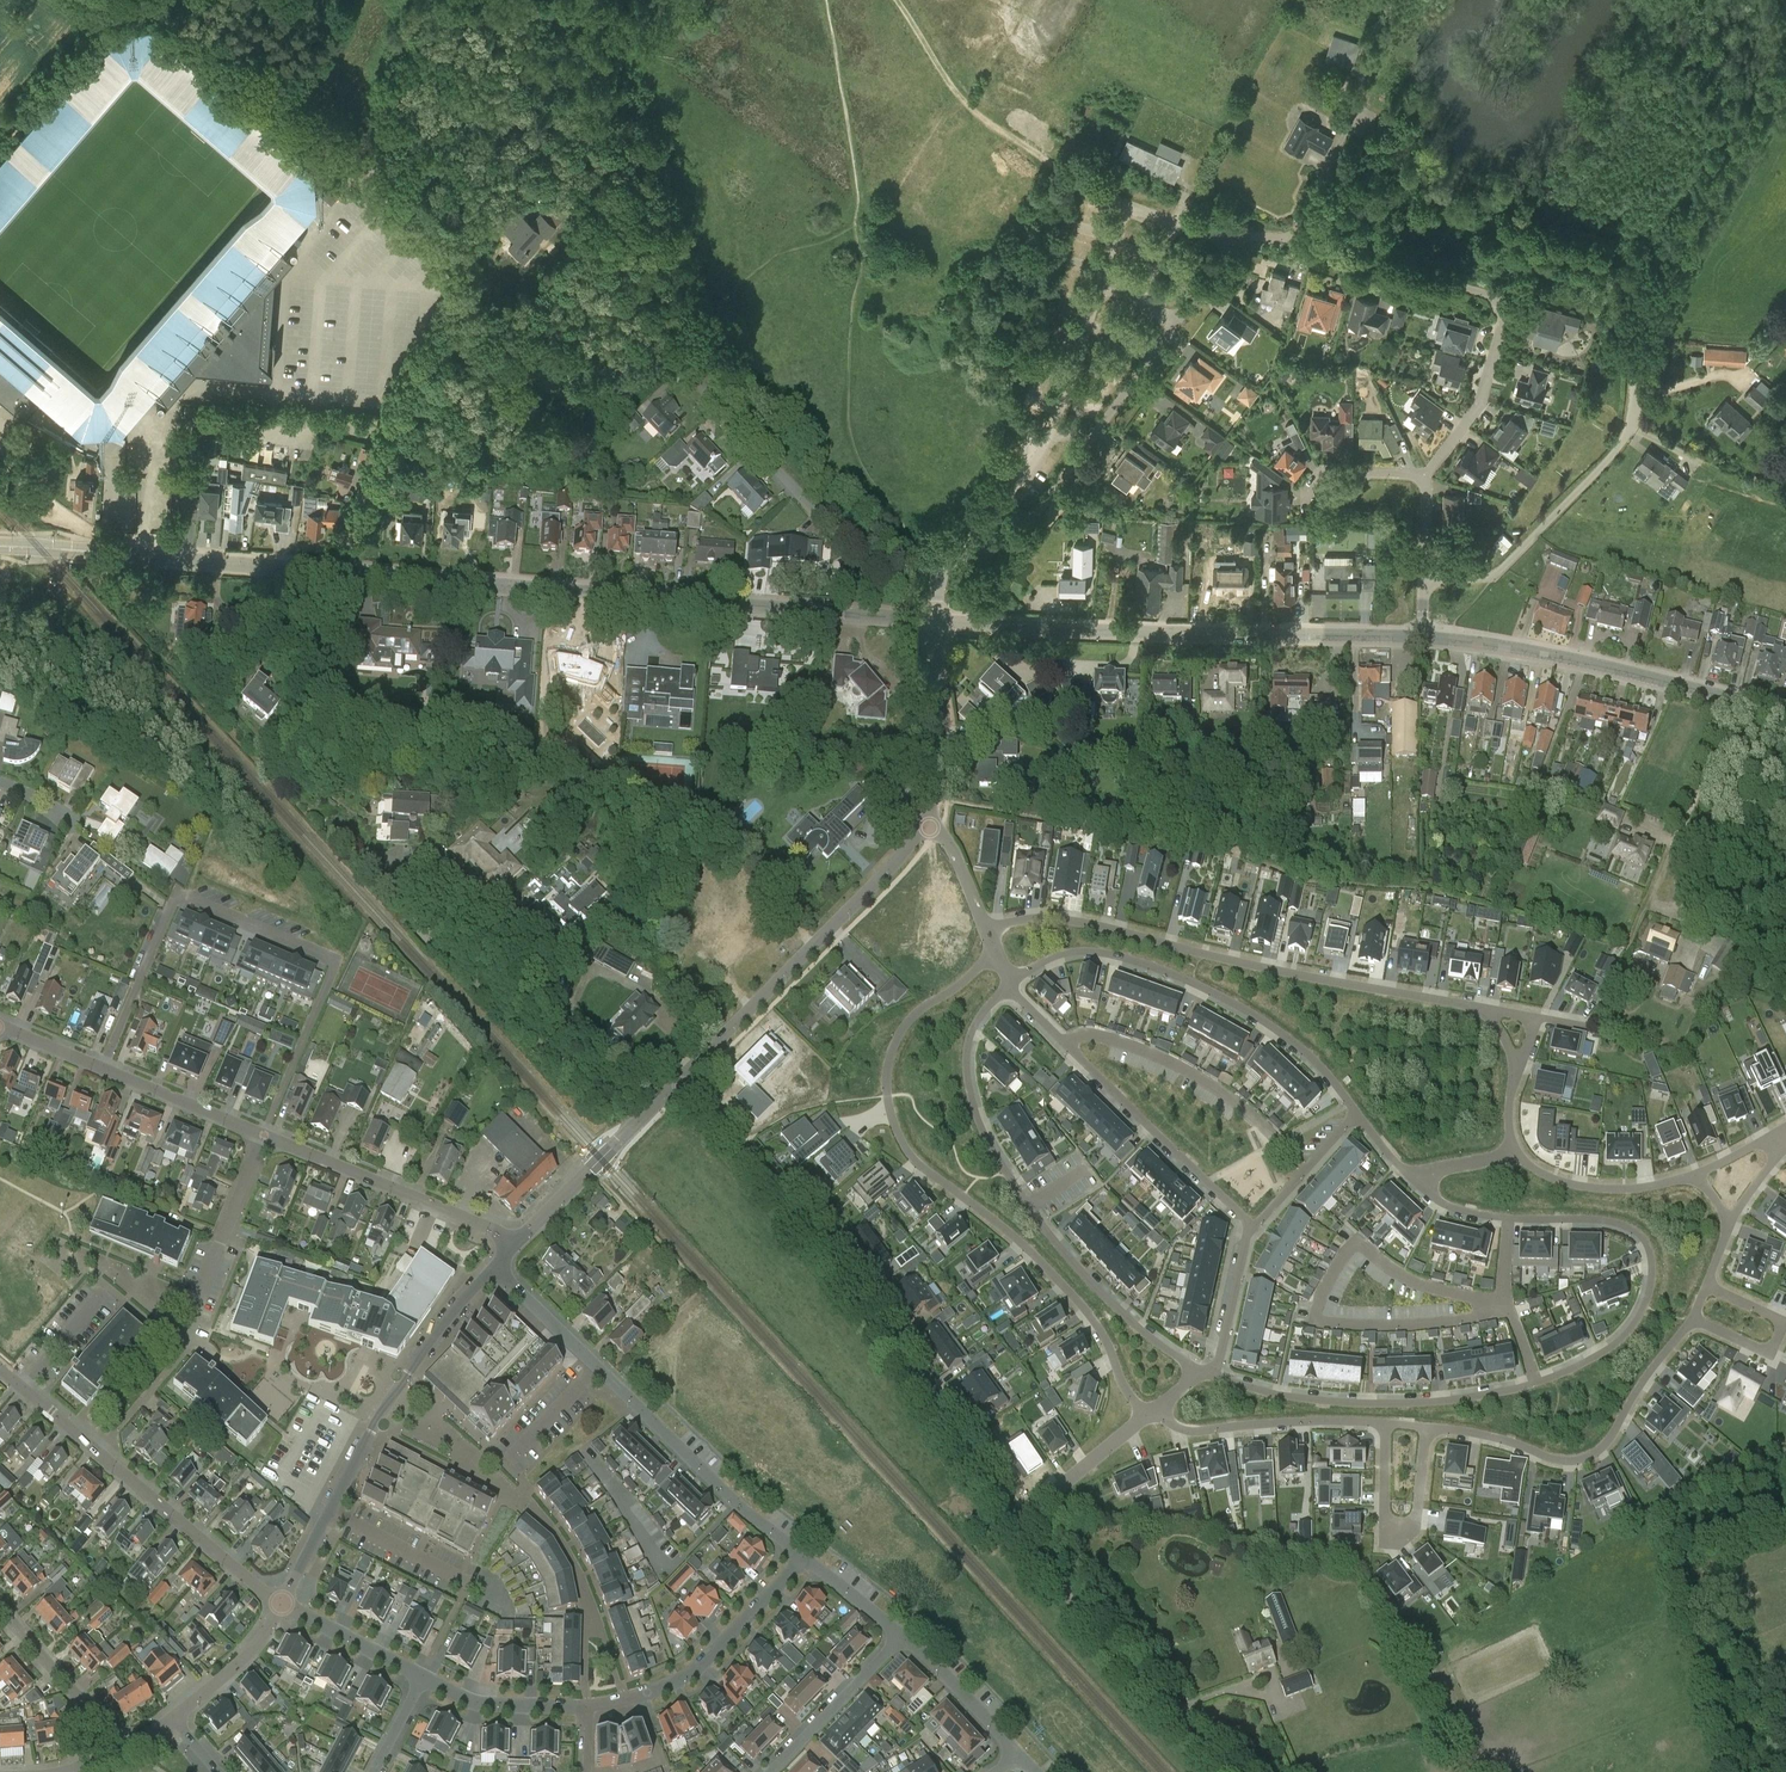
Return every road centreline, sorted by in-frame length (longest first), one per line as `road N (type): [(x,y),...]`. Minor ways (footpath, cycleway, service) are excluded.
road 1 (residential): [(939,556),(992,554),(1025,532),(1244,238),(1290,239),(1500,305),(1480,405),(1426,476)]
road 2 (residential): [(997,952),(900,1027),(885,1064),(894,1129),(922,1171),(992,1221),(1086,1309),(1147,1417)]
road 3 (tertiary): [(933,619),(337,572)]
road 4 (residential): [(1013,1521),(835,1253),(678,1081)]
road 5 (residential): [(101,1069),(177,895),(335,962),(264,1135)]
road 6 (residential): [(939,556),(883,546),(832,524),(667,359),(550,324),(490,288)]
road 7 (residential): [(1472,1007),(1091,921),(1043,915),(986,926)]
road 8 (tertiary): [(1421,636),(933,619)]
road 9 (residential): [(1201,1375),(1102,1297),(1052,1241),(1006,1171),(971,1098),(967,1062),(975,1025),(1006,989)]
road 10 (residential): [(490,288),(406,194),(261,81),(134,0)]
road 11 (residential): [(802,1559),(494,1266)]
road 12 (residential): [(1506,1303),(1407,1278),(1357,1244),(1329,1276),(1316,1322),(1374,1327),(1485,1315)]
road 13 (residential): [(1006,989),(1072,954),(1152,967),(1272,1029),(1311,1061),(1356,1117)]
road 14 (residential): [(281,1603),(375,1421),(494,1266)]
road 15 (tertiary): [(1785,711),(1505,644),(1421,636)]
road 16 (residential): [(638,1122),(498,1008),(404,905),(386,860)]
road 17 (residential): [(281,1603),(0,1368)]
road 18 (residential): [(678,1081),(929,828)]
road 19 (residential): [(1506,1221),(1616,1224),(1649,1255),(1649,1290),(1635,1326),(1578,1368),(1532,1386)]
road 20 (tertiary): [(337,572),(0,546)]
road 21 (residential): [(1431,1427),(1502,1439),(1552,1461),(1589,1458),(1607,1445),(1692,1320)]
road 22 (residential): [(1532,1386),(1447,1401),(1367,1402),(1277,1392),(1208,1371)]
road 23 (residential): [(1226,1771),(1080,1612),(1013,1521)]
road 24 (unclassified): [(337,572),(341,547),(376,494),(428,367),(490,288)]
road 25 (residential): [(1424,579),(1495,576),(1631,429),(1635,402)]
road 26 (residential): [(512,1246),(497,1232),(264,1135)]
road 27 (residential): [(1061,1043),(1251,1227)]
road 28 (track): [(1071,183),(953,89),(896,0)]
road 29 (residential): [(1061,1043),(1083,1034),(1109,1038),(1161,1058),(1225,1092),(1273,1136)]
road 30 (residential): [(1147,1417),(1202,1432),(1385,1422)]
road 31 (residential): [(1385,1422),(1386,1523),(1415,1525),(1431,1427)]
road 32 (residential): [(802,1559),(708,1660),(637,1697)]
road 33 (residential): [(929,828),(944,733),(933,619)]
road 34 (track): [(1707,691),(1723,750),(1785,881)]
road 35 (residential): [(1692,1320),(1770,1354),(1784,1322),(1706,1286)]
road 36 (residential): [(771,1771),(901,1634)]
road 37 (residential): [(1692,1177),(1634,1189),(1572,1186),(1513,1156)]
road 38 (residential): [(512,1246),(638,1122)]
road 39 (residential): [(109,1748),(0,1609)]
road 40 (residential): [(264,1135),(101,1069)]
road 41 (residential): [(589,1706),(476,1702),(420,1677)]
road 42 (residential): [(1020,1756),(901,1634)]
road 43 (residential): [(1147,1417),(1013,1521)]
road 44 (residential): [(175,1719),(257,1644),(281,1603)]
road 45 (residential): [(420,1677),(281,1603)]
road 46 (residential): [(1251,1227),(1219,1359),(1208,1371)]
road 47 (residential): [(1356,1117),(1251,1227)]
road 48 (residential): [(901,1634),(802,1559)]

